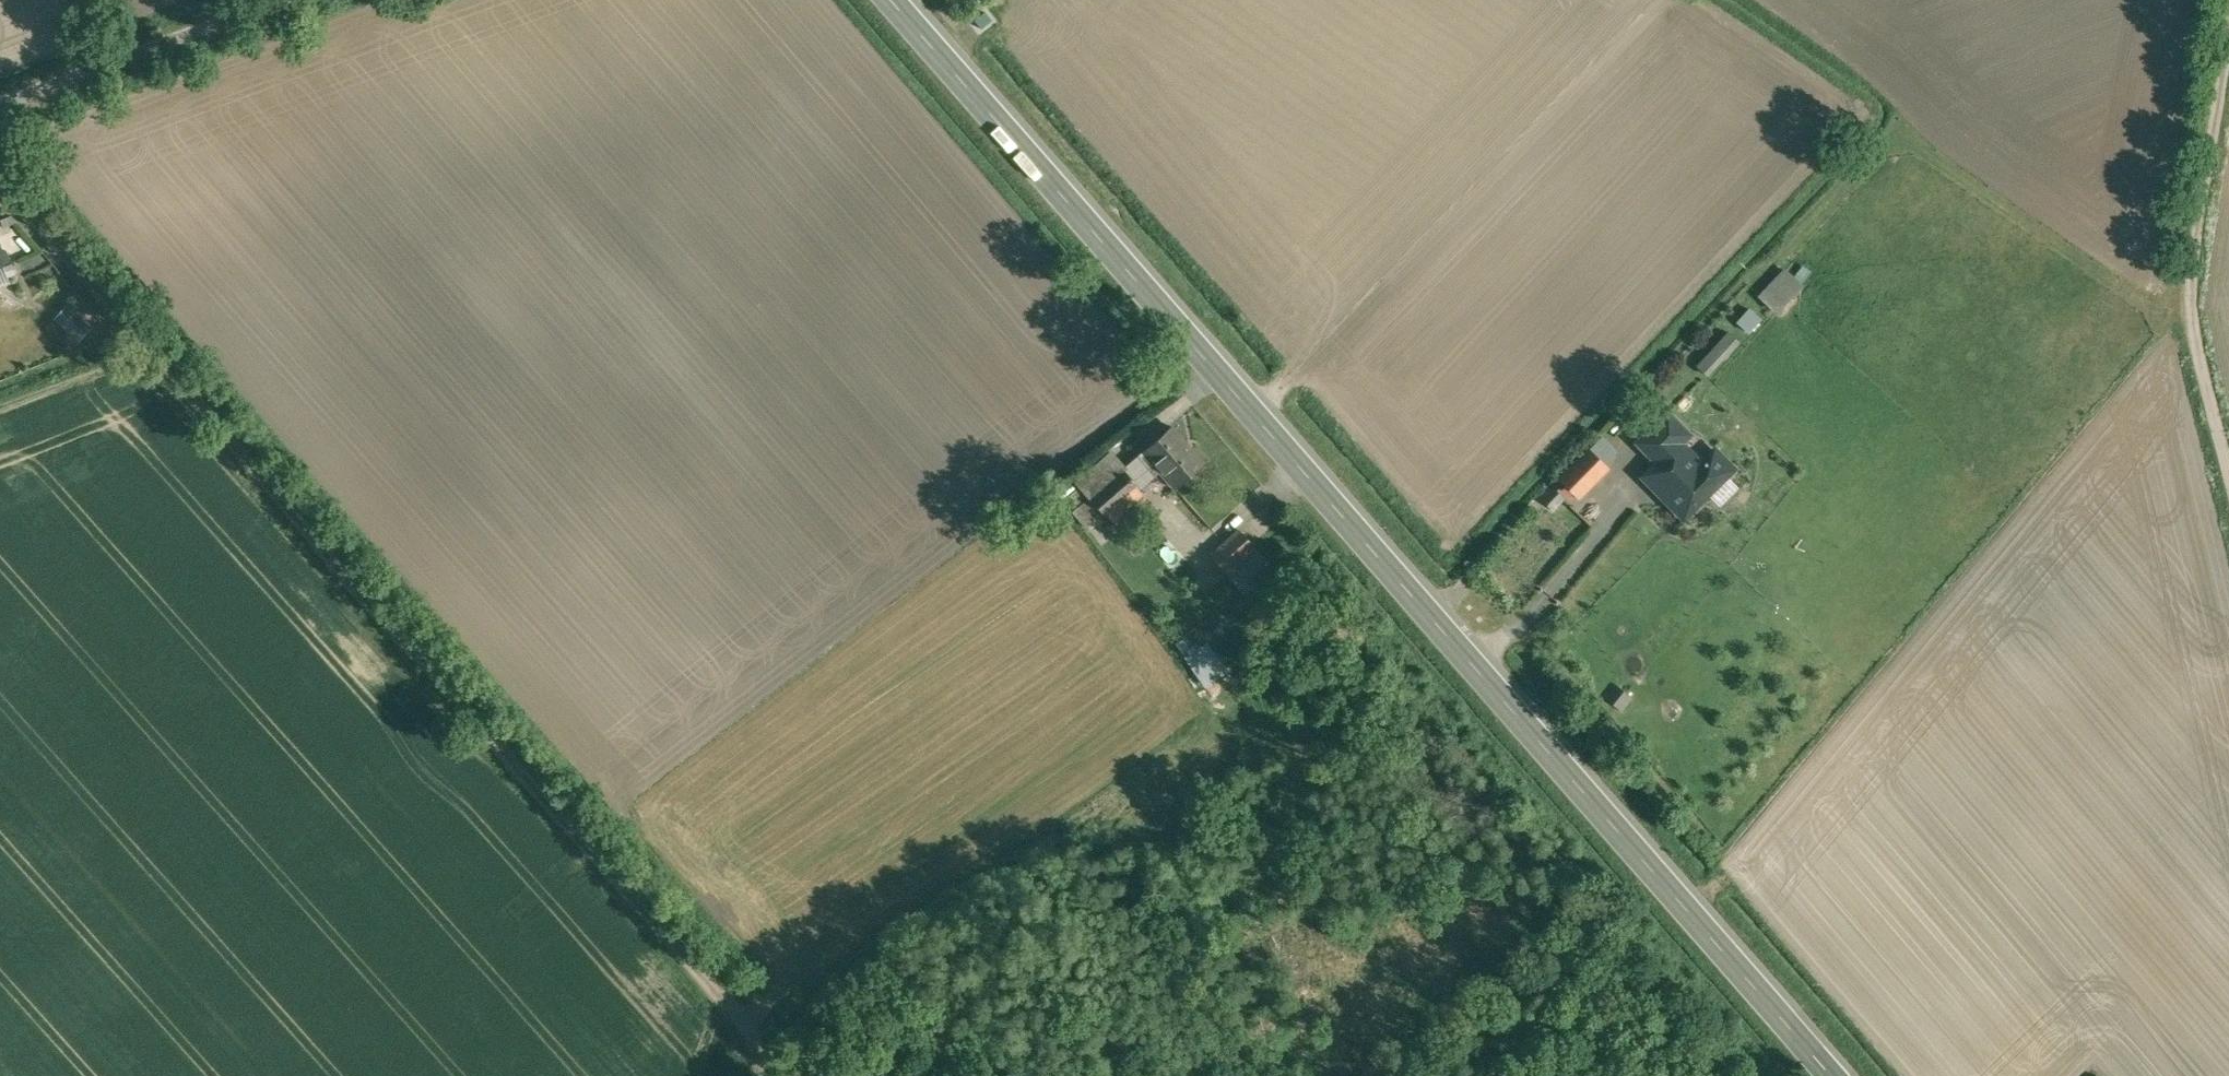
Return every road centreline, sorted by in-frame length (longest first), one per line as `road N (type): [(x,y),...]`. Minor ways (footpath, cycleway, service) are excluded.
road 1 (secondary): [(1830,1075),(891,0)]
road 2 (track): [(2228,38),(2191,296),(2193,342),(2228,478)]
road 3 (unclassified): [(277,0),(0,105)]

